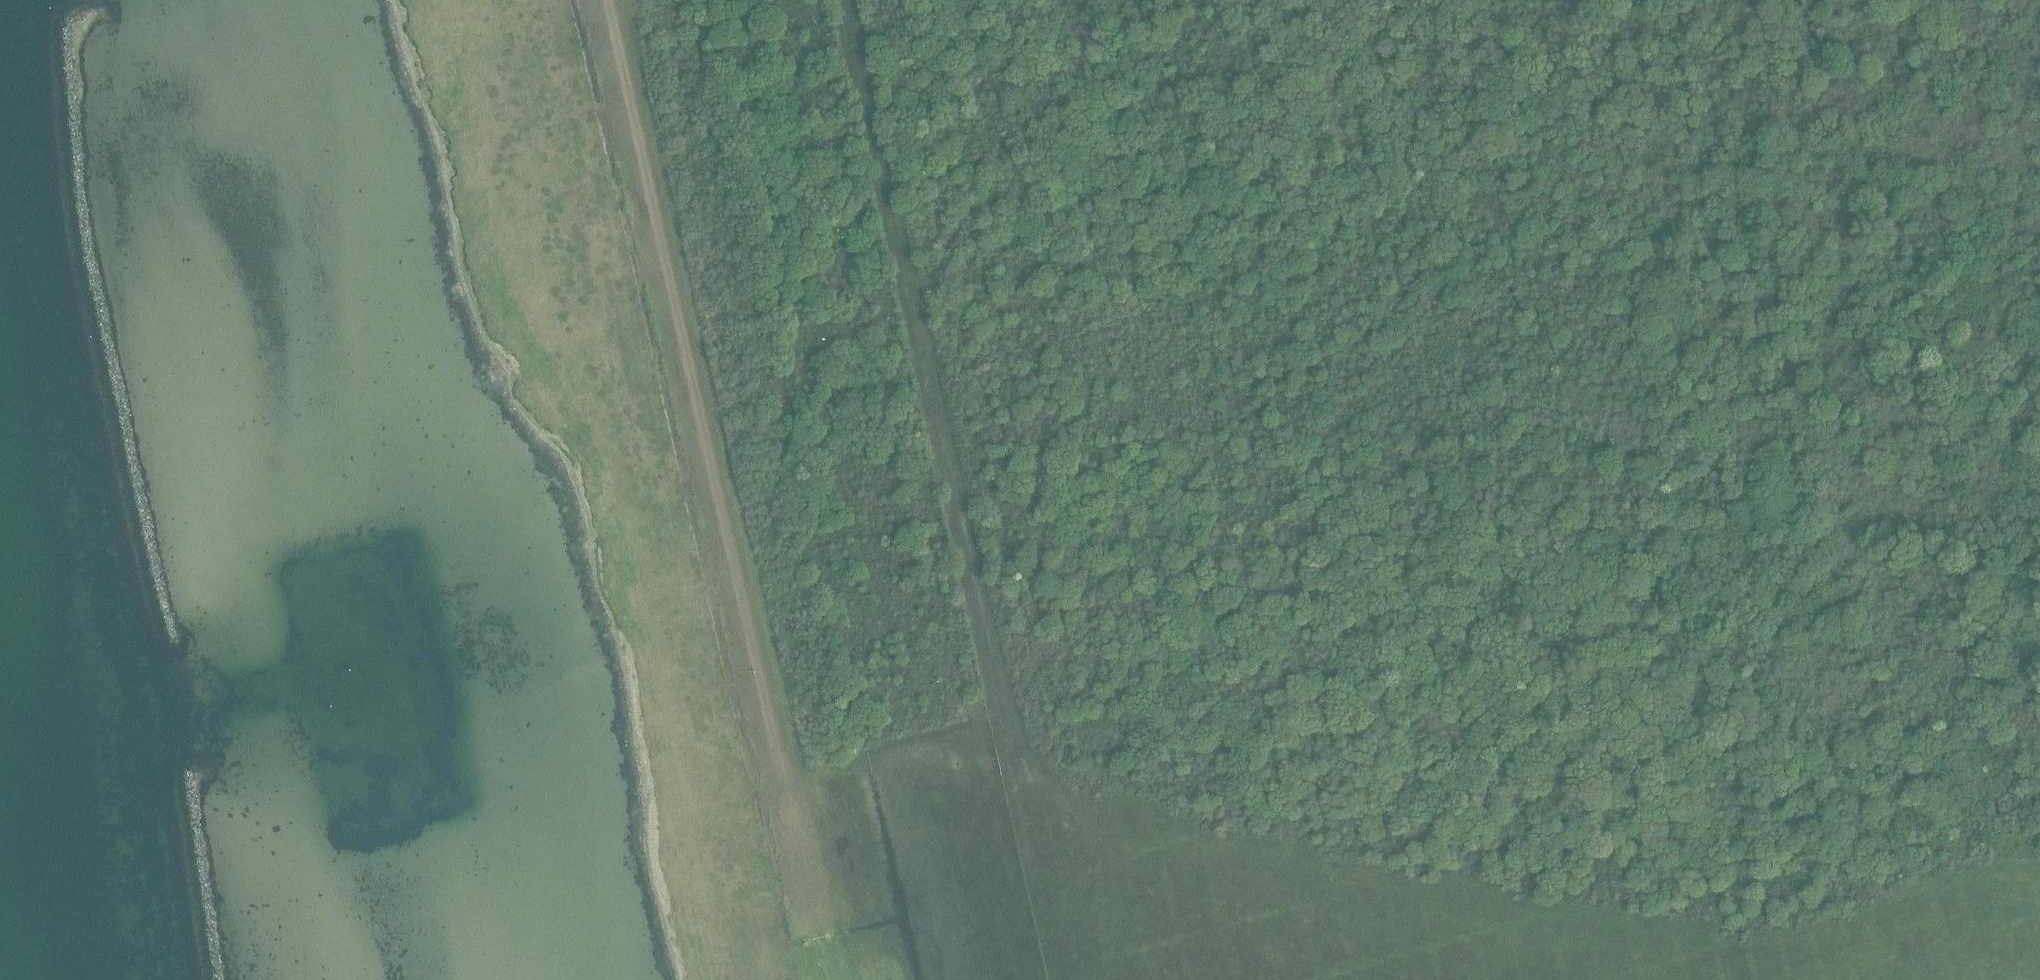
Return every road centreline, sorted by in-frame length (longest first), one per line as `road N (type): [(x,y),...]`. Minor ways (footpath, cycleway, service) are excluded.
road 1 (track): [(830,979),(598,0)]

